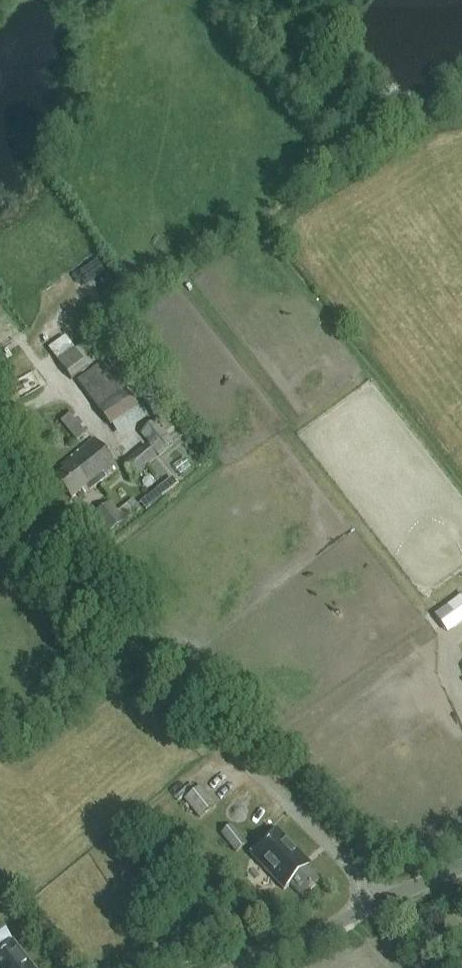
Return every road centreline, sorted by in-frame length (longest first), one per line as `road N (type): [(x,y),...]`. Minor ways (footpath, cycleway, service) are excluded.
road 1 (unclassified): [(381,906),(73,564),(0,456)]
road 2 (unclassified): [(245,967),(381,906)]

